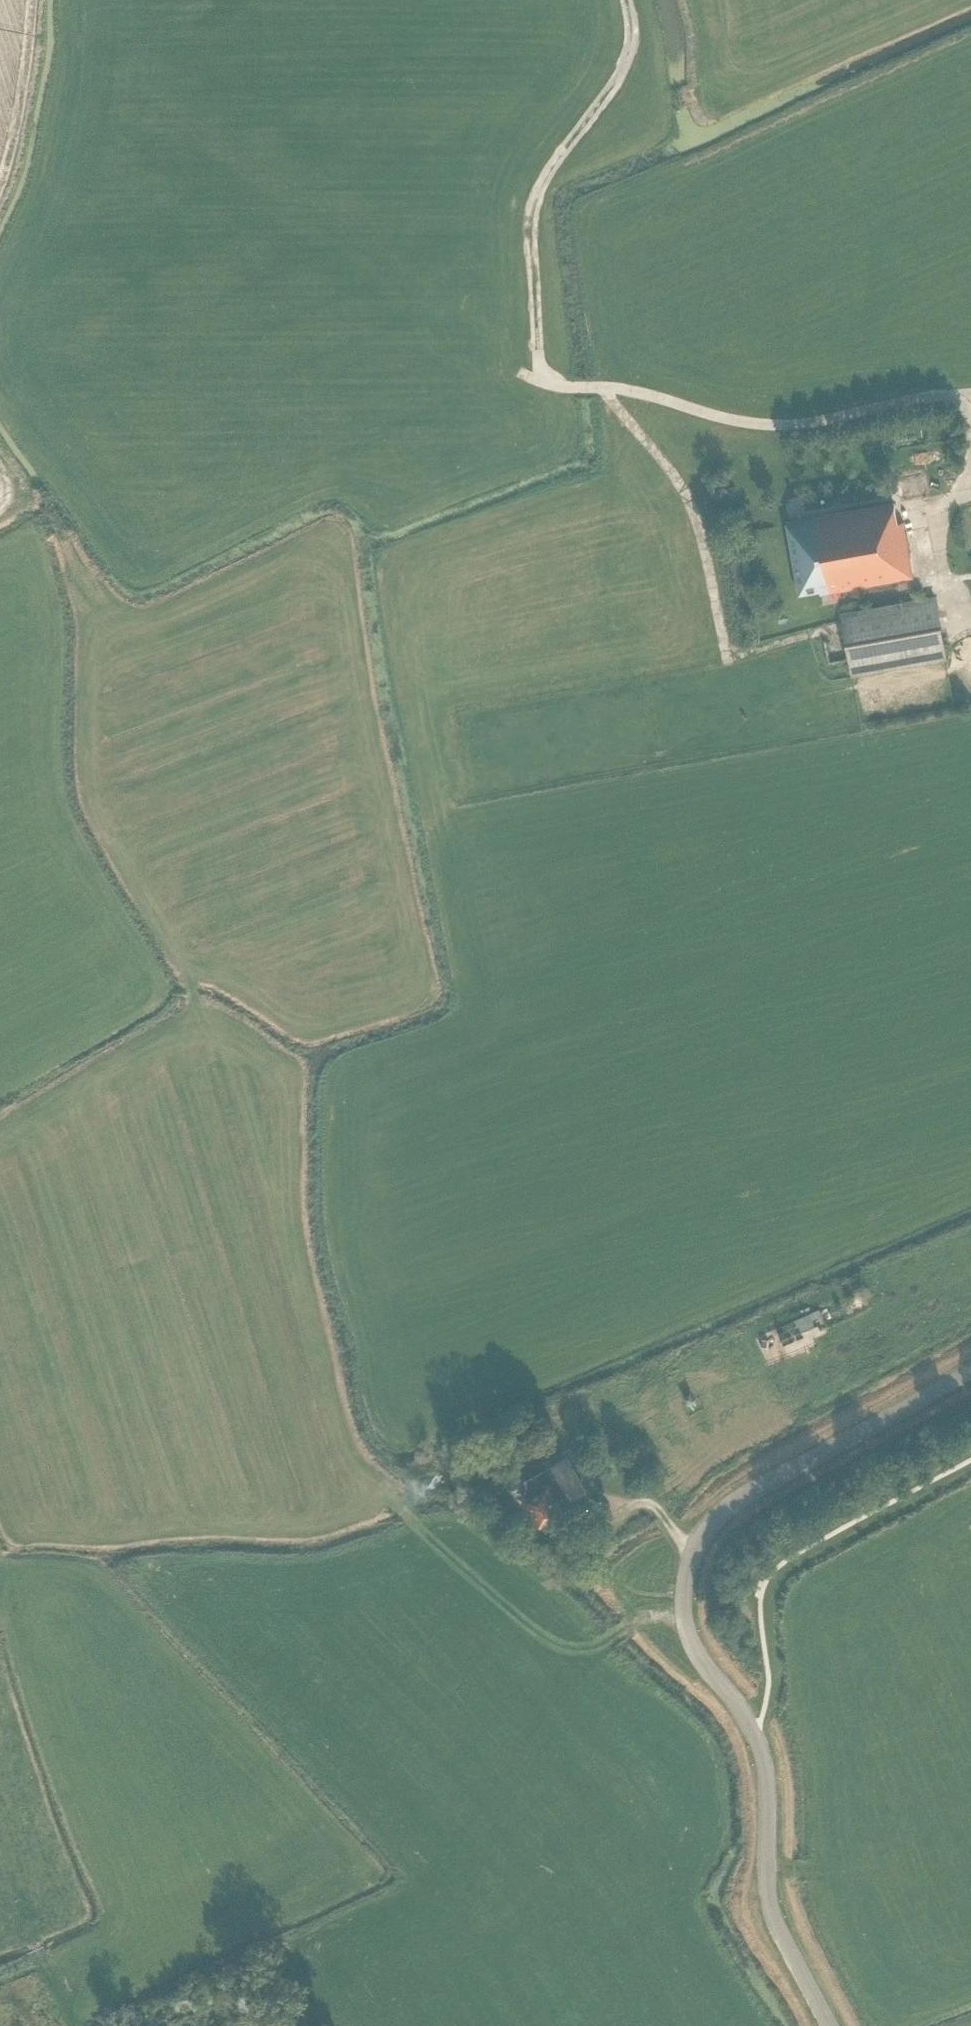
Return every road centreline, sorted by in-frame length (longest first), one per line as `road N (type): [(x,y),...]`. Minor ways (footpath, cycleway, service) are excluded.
road 1 (unclassified): [(828,2025),(773,1912),(763,1756),(740,1707),(698,1657),(686,1626),(688,1566),(736,1503),(970,1372)]
road 2 (track): [(75,2025),(40,1956),(112,1924),(9,1637)]
road 3 (track): [(591,385),(556,387),(540,370),(530,215),(618,72),(627,37),(621,0)]

